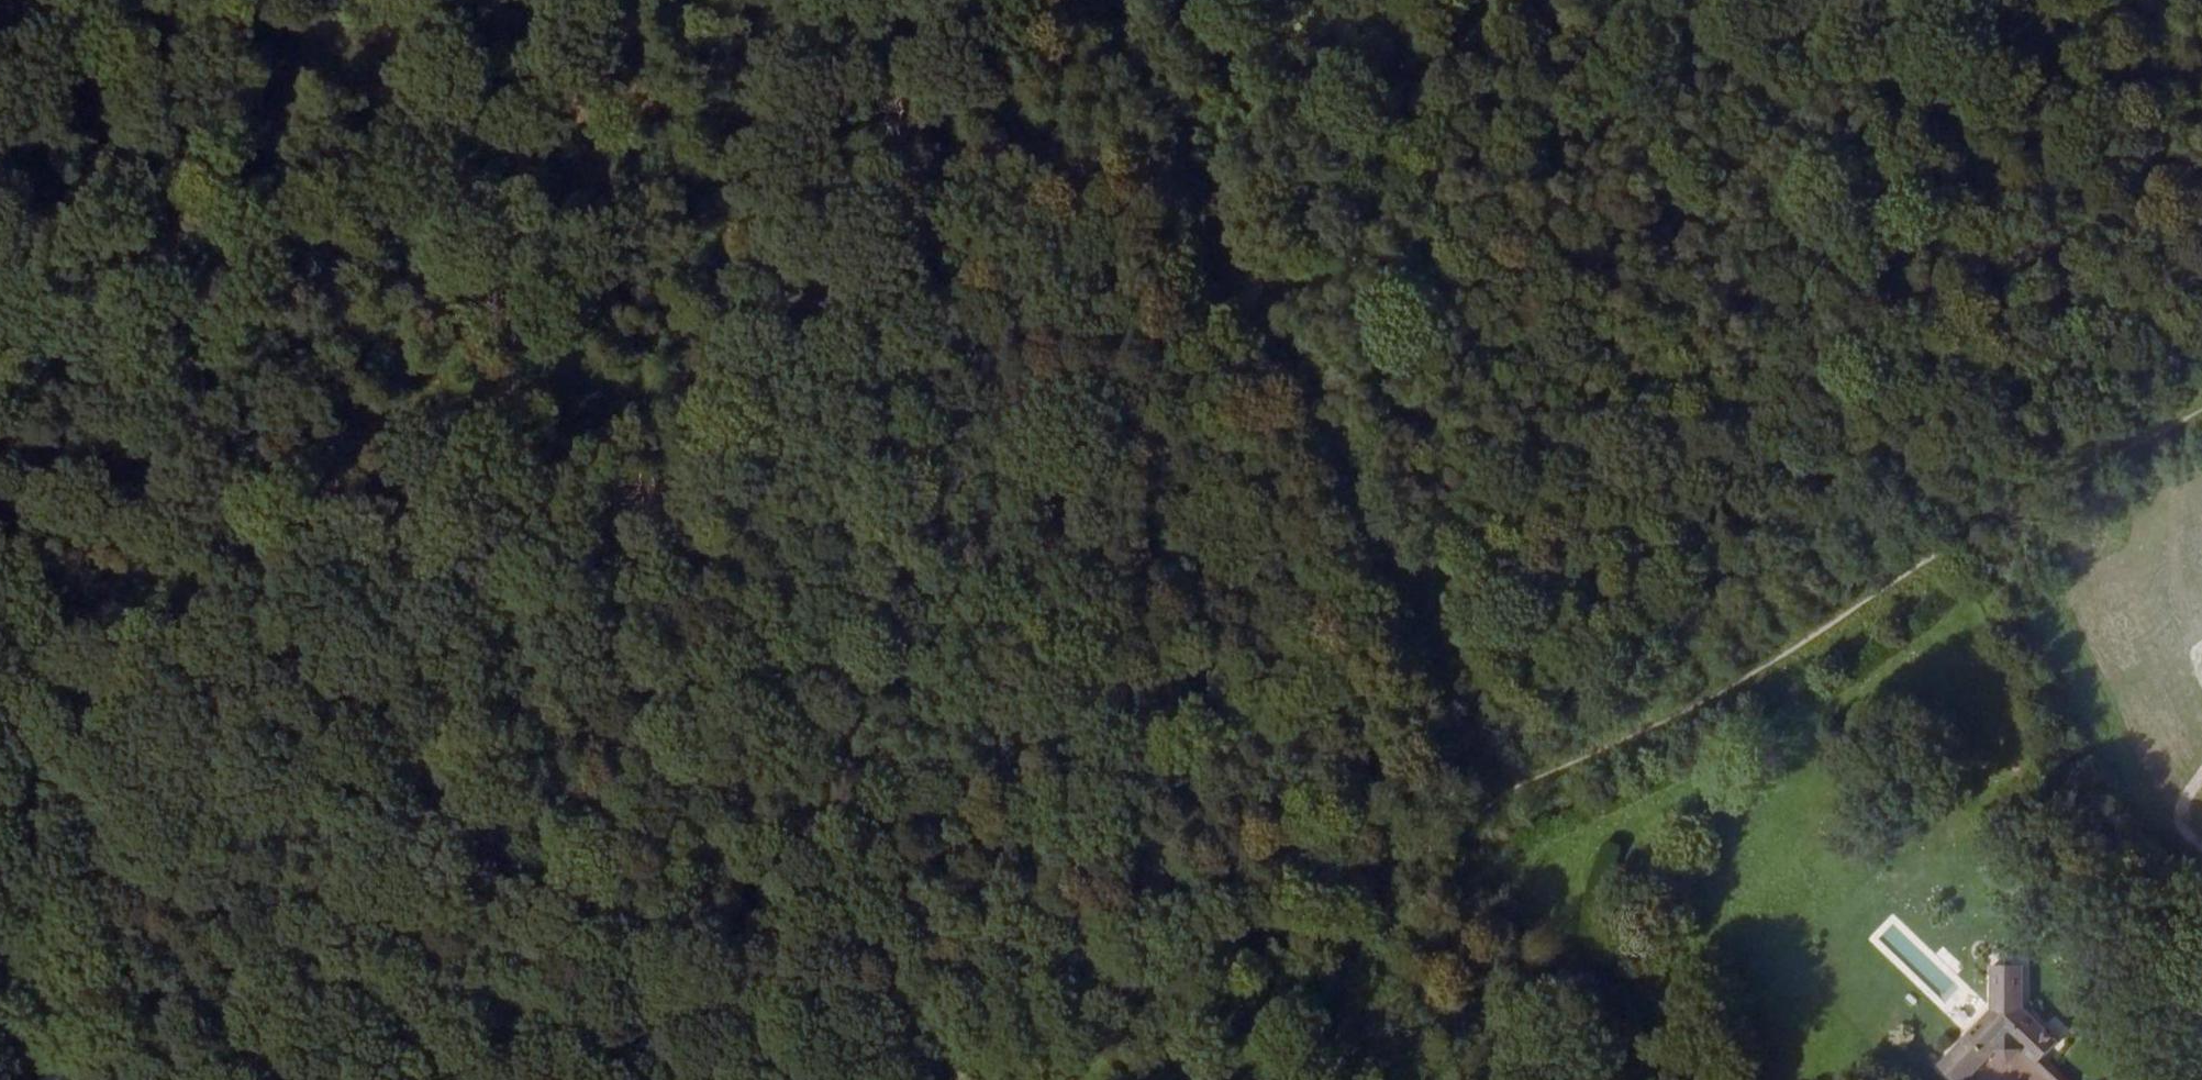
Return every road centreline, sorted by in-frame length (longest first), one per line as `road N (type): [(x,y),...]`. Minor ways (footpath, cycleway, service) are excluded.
road 1 (track): [(1101,0),(1429,676),(1500,805)]
road 2 (track): [(1500,805),(1840,627),(2201,414)]
road 3 (track): [(1500,805),(1362,869),(1571,1079)]

